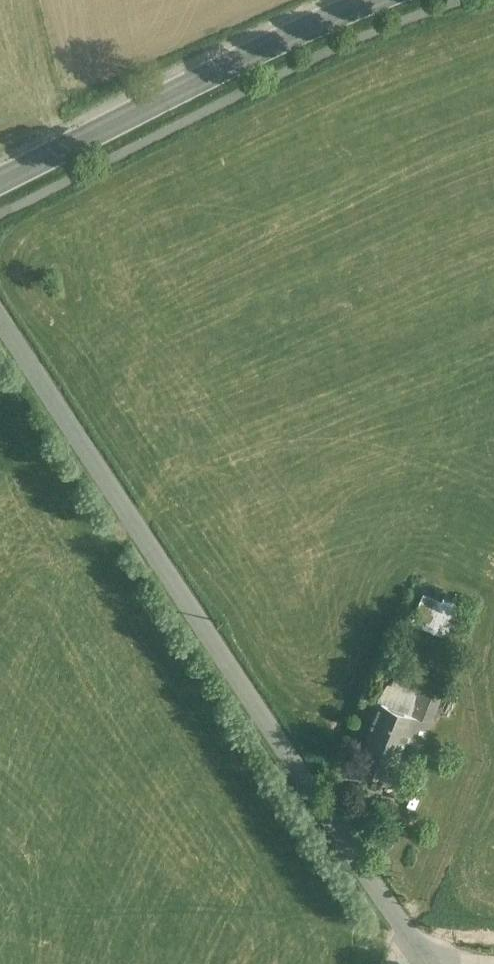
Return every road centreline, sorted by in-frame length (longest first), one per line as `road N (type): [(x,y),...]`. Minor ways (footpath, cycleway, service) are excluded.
road 1 (unclassified): [(434,963),(0,314)]
road 2 (tertiary): [(0,181),(378,0)]

